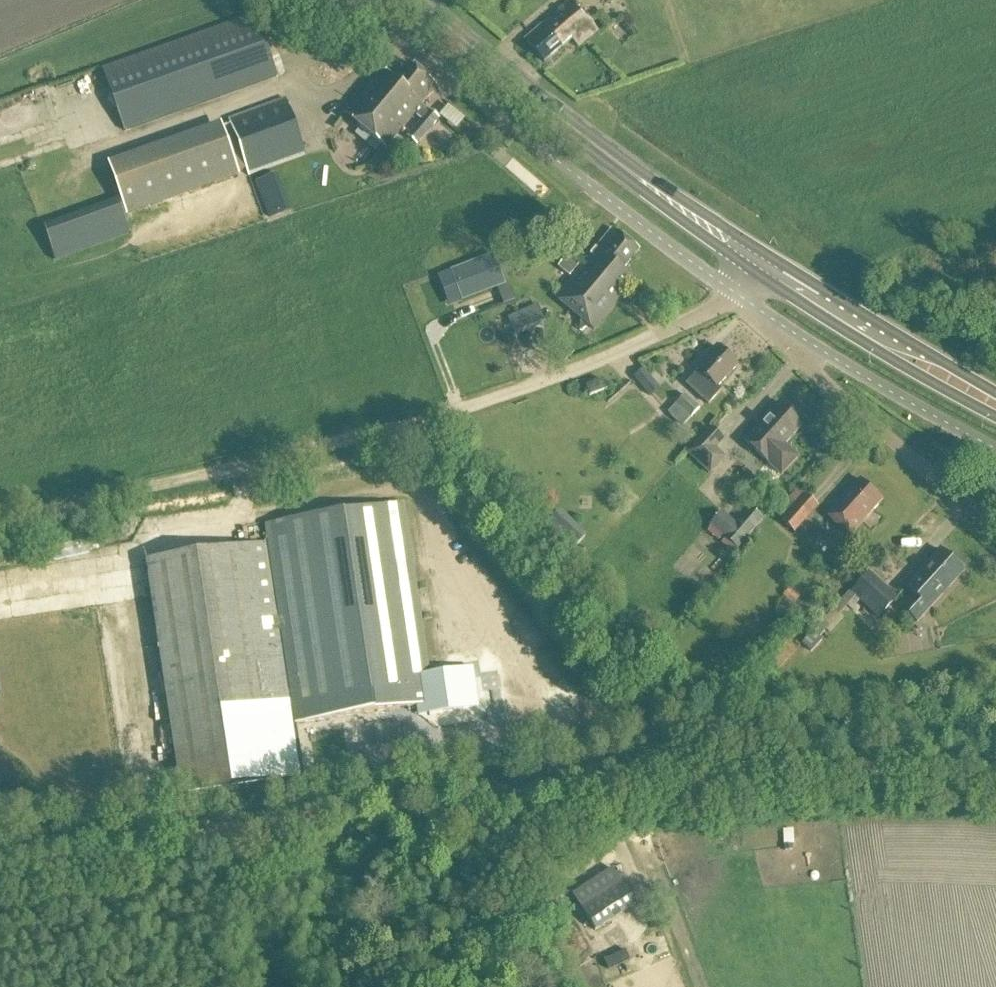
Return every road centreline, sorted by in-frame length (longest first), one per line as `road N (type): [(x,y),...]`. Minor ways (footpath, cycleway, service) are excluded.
road 1 (track): [(995,766),(636,776),(0,866)]
road 2 (unclassified): [(742,300),(546,382),(231,468)]
road 3 (unclassified): [(742,300),(540,150),(364,0)]
road 4 (primary): [(766,269),(413,0)]
road 5 (unclassified): [(990,523),(813,371),(799,336)]
road 6 (primary): [(995,410),(766,269)]
road 7 (track): [(231,468),(0,523)]
road 8 (unclassified): [(995,451),(799,336)]

